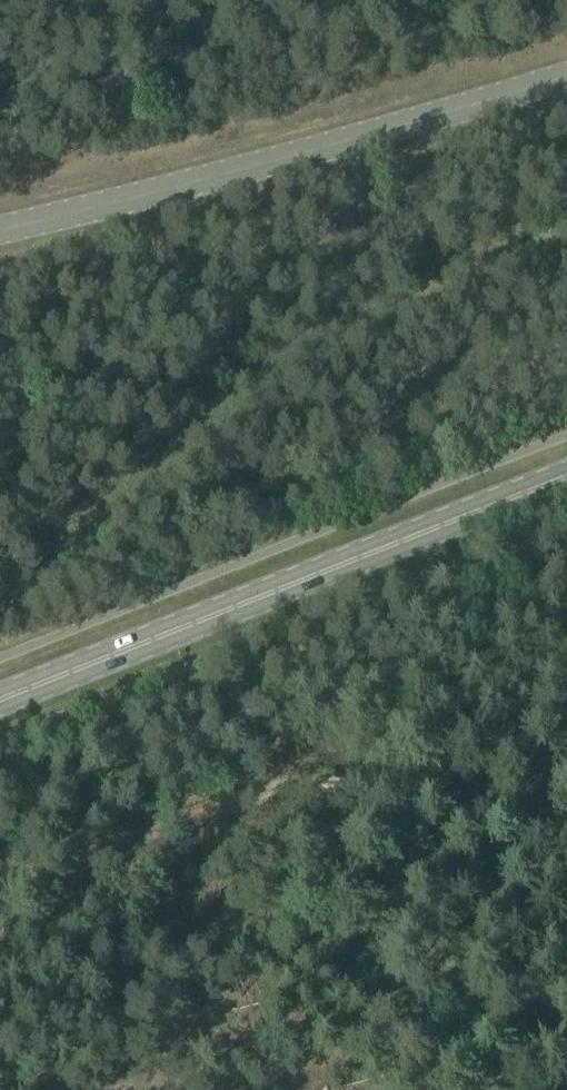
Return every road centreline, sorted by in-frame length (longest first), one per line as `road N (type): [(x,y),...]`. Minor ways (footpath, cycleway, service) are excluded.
road 1 (primary): [(0,700),(566,477)]

